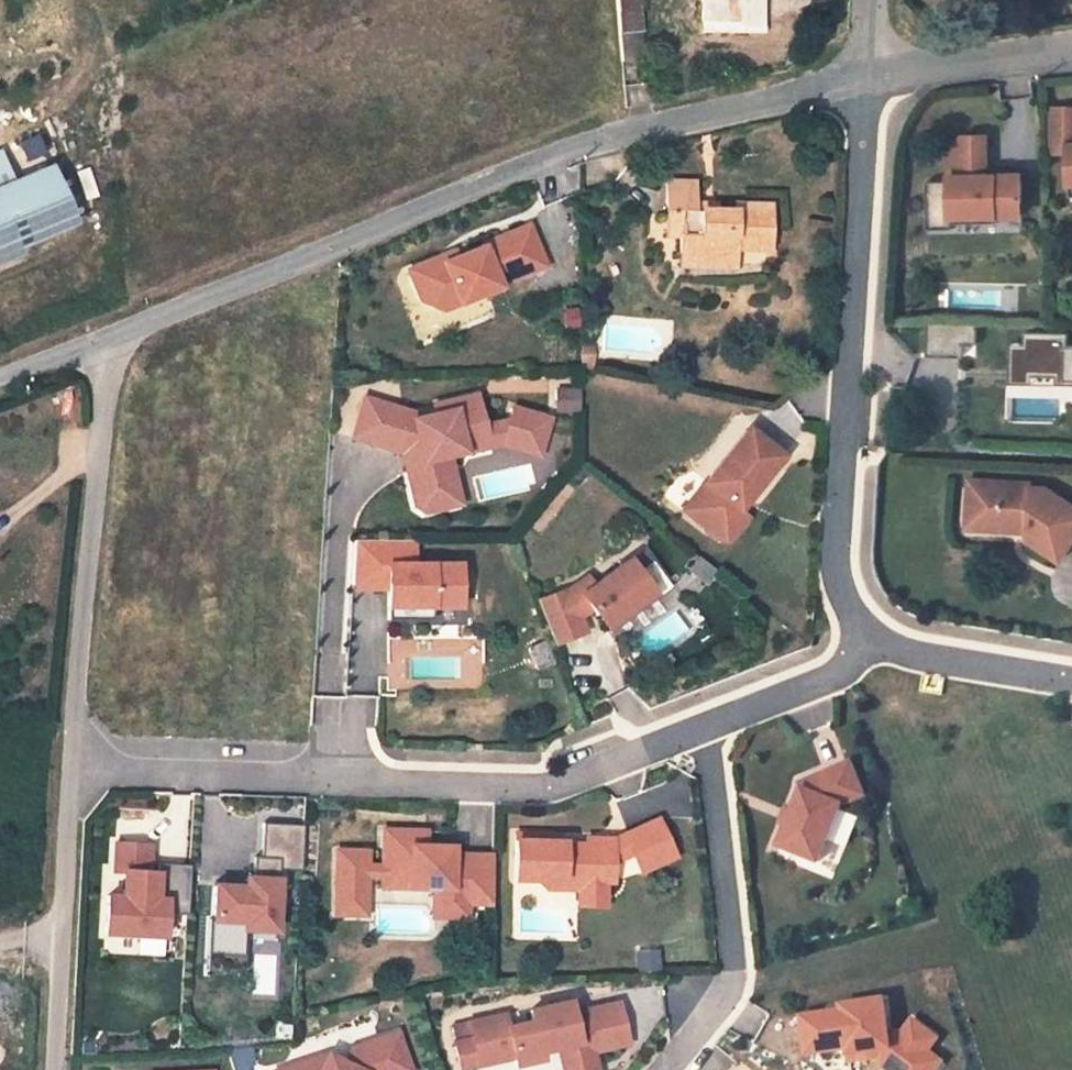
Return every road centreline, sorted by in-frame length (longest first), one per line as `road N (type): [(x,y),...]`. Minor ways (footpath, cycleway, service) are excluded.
road 1 (residential): [(867,84),(559,159),(113,337)]
road 2 (residential): [(709,728),(551,783),(73,766)]
road 3 (residential): [(867,84),(836,569),(852,614),(878,644)]
road 4 (unclassified): [(113,337),(73,766)]
road 5 (residential): [(709,728),(732,975),(723,1004),(665,1069)]
road 6 (unclassified): [(73,766),(55,1069)]
road 7 (residential): [(1071,56),(867,84)]
road 8 (residential): [(878,644),(1071,680)]
road 9 (residential): [(878,644),(835,680),(709,728)]
road 10 (residential): [(113,337),(0,379)]

